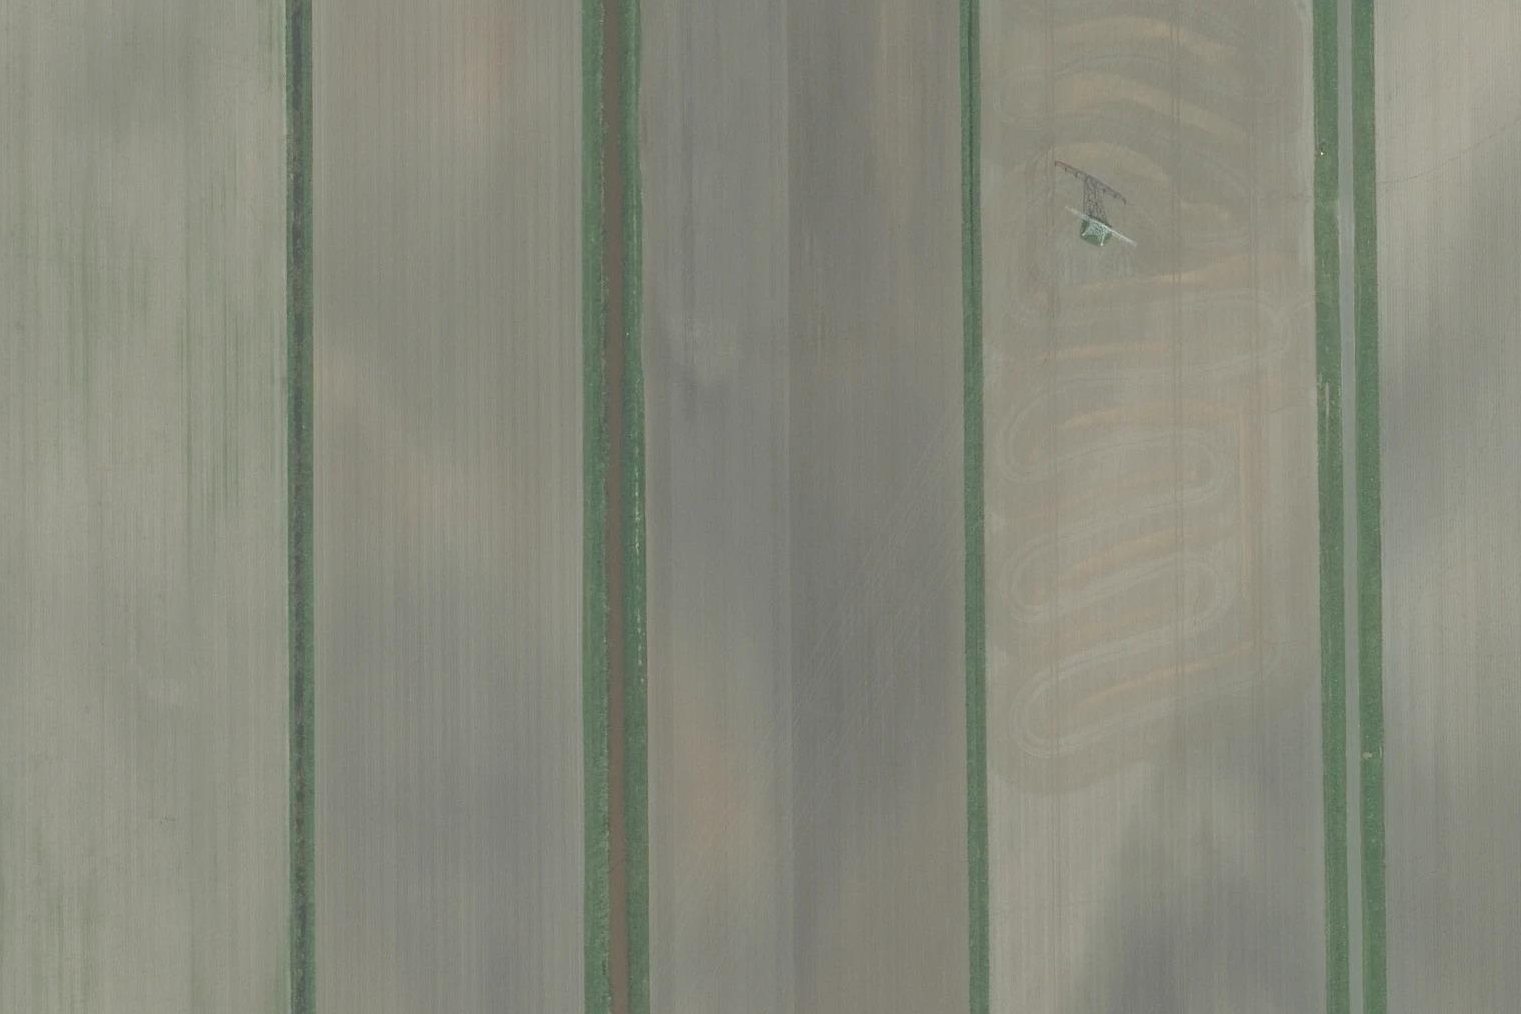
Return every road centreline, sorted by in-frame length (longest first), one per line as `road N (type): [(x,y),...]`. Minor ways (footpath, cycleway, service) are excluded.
road 1 (unclassified): [(1356,1013),(1343,0)]

